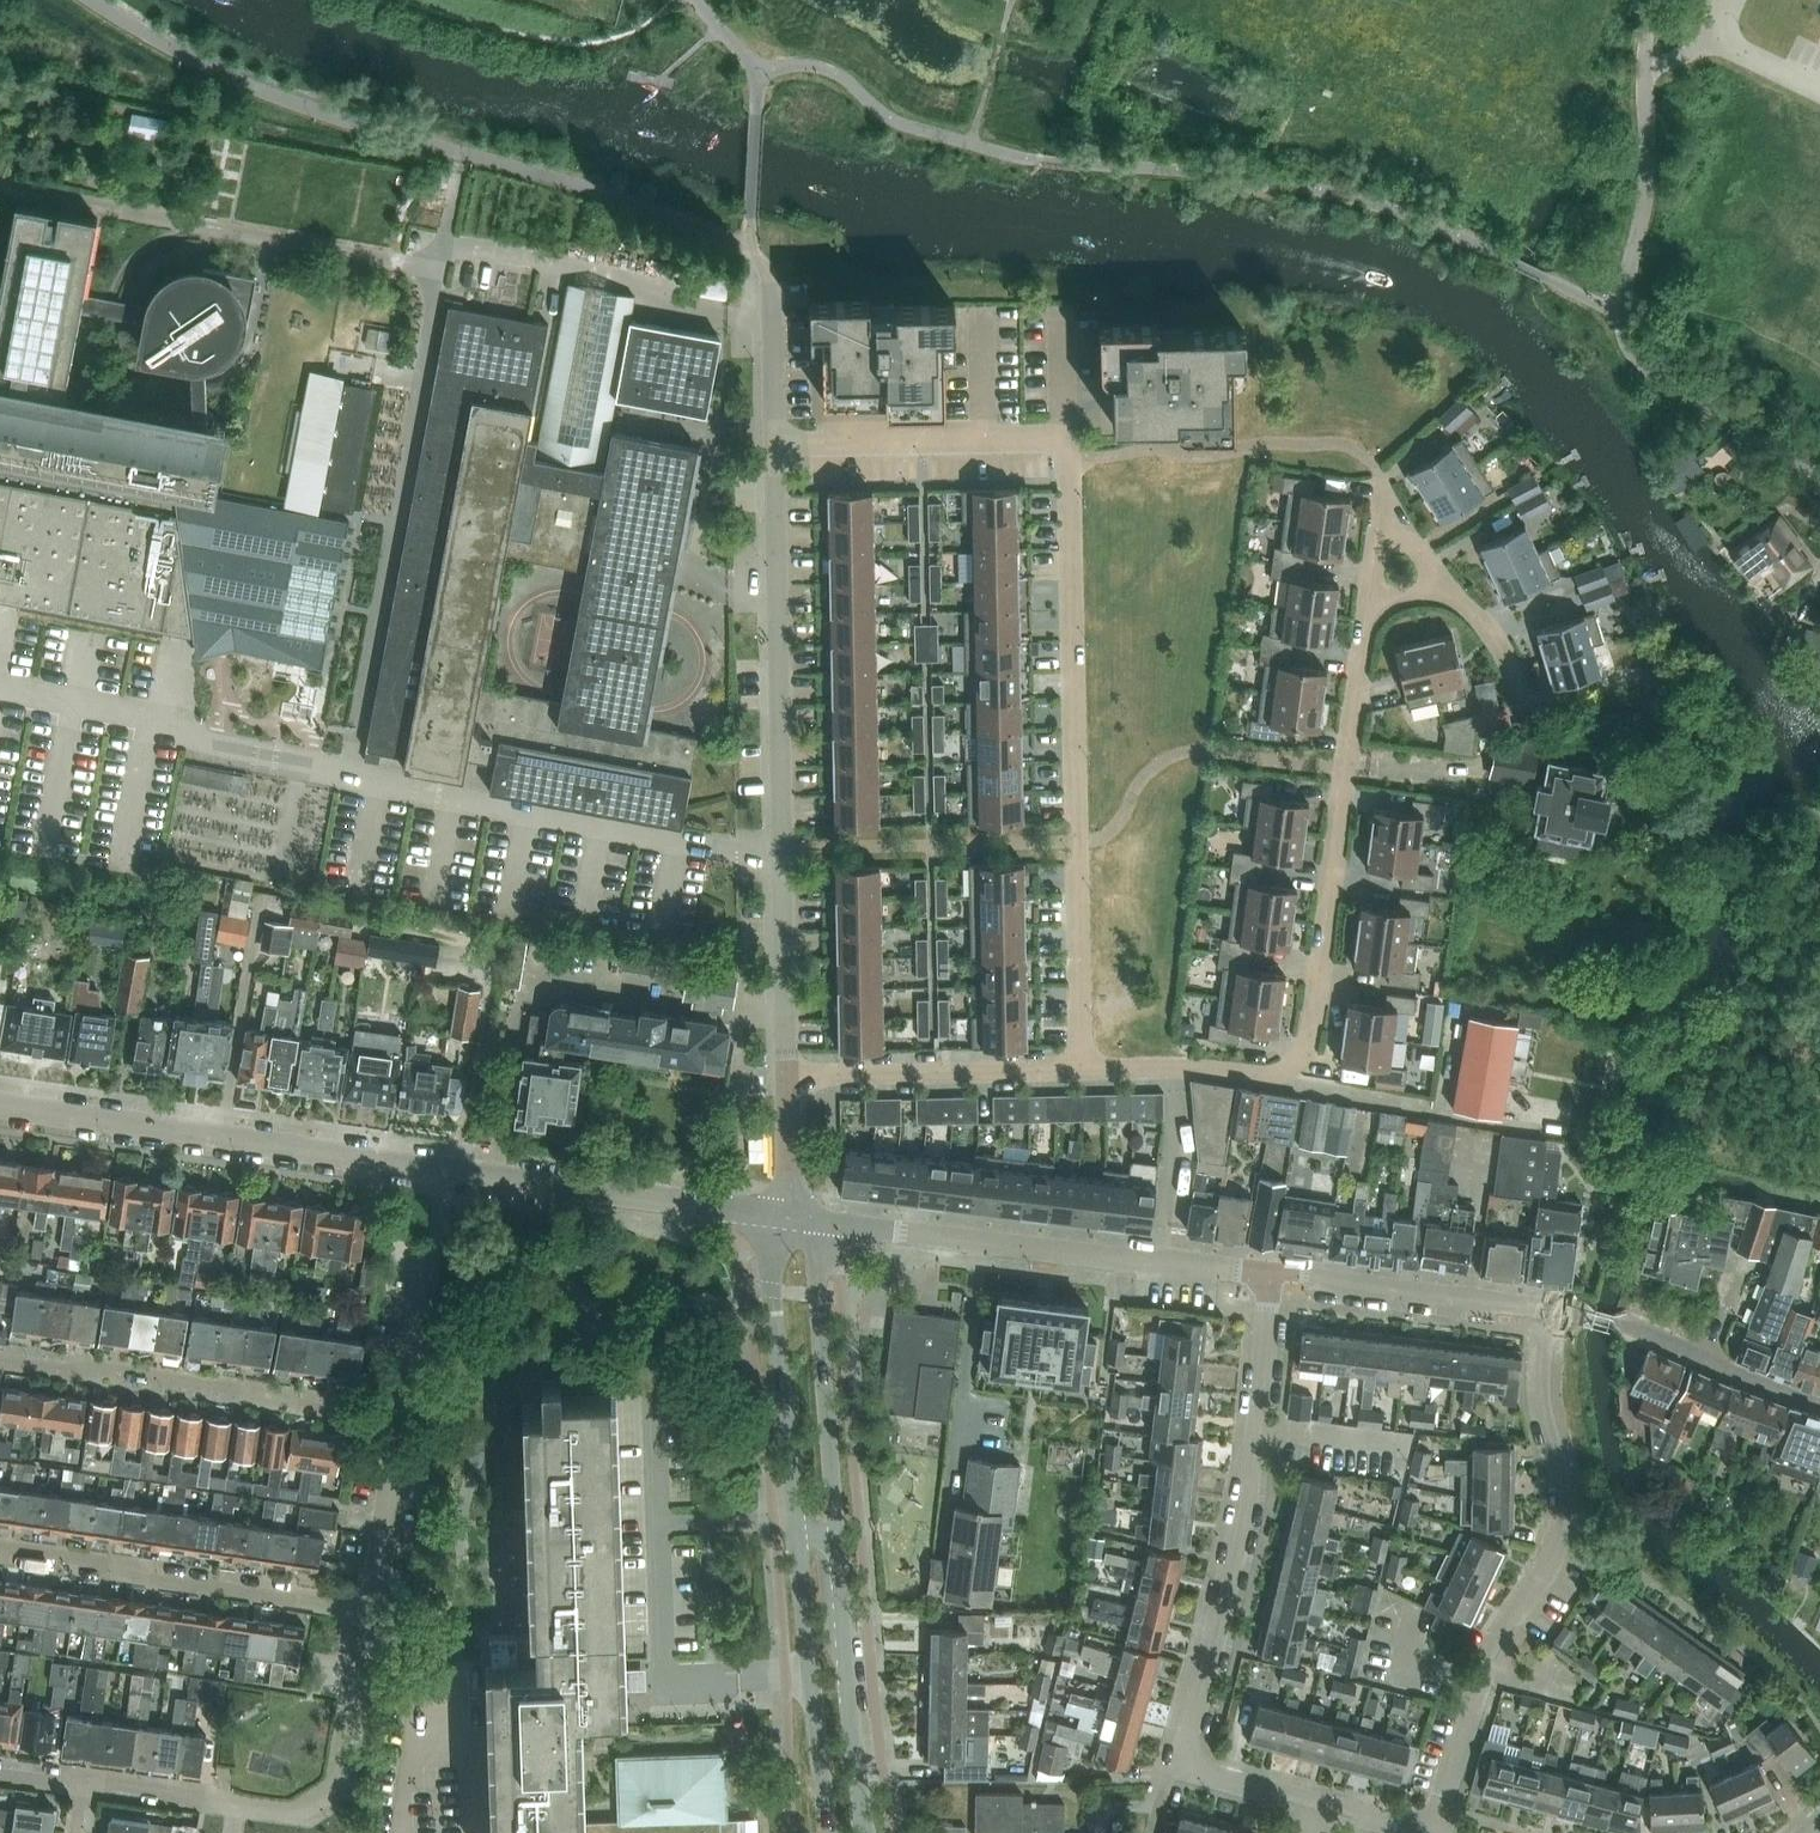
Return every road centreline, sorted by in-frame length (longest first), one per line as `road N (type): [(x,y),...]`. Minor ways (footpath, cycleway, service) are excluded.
road 1 (residential): [(1083,1069),(1073,464),(1066,448),(1049,438),(775,446)]
road 2 (residential): [(1434,1832),(1495,1640),(1547,1562),(1562,1520),(1542,1407),(1544,1306),(1269,1271)]
road 3 (residential): [(1422,1832),(1184,1767),(1251,1493),(1269,1271)]
road 4 (residential): [(1083,1069),(1274,1075),(1301,1057),(1310,1040),(1365,644)]
road 5 (unclassified): [(786,1075),(775,446)]
road 6 (tertiary): [(763,1211),(828,1832)]
road 7 (tertiary): [(867,1832),(850,1719),(814,1218)]
road 8 (residential): [(1269,1271),(814,1218)]
road 9 (unclassified): [(447,1170),(0,1104)]
road 10 (residential): [(393,1420),(269,1391),(0,1362)]
road 11 (residential): [(359,1612),(152,1579),(111,1561),(0,1544)]
road 12 (unclassified): [(763,1211),(447,1170)]
road 13 (residential): [(786,1075),(1083,1069)]
road 14 (residential): [(339,1784),(298,1813),(114,1780),(79,1790)]
road 15 (residential): [(1365,644),(1383,505),(1458,601)]
road 16 (residential): [(393,1420),(411,1382),(447,1170)]
road 17 (unclassified): [(775,446),(771,281),(749,250)]
road 18 (residential): [(359,1612),(380,1586),(398,1464),(393,1420)]
road 19 (residential): [(339,1784),(359,1612)]
road 20 (residential): [(1819,90),(1711,39),(1730,0)]
road 21 (unclassified): [(790,1214),(786,1075)]
road 22 (residential): [(1458,601),(1499,645),(1524,703)]
road 23 (residential): [(1819,1402),(1706,1359)]
road 24 (residential): [(1365,644),(1381,609),(1399,597),(1430,593),(1458,601)]

